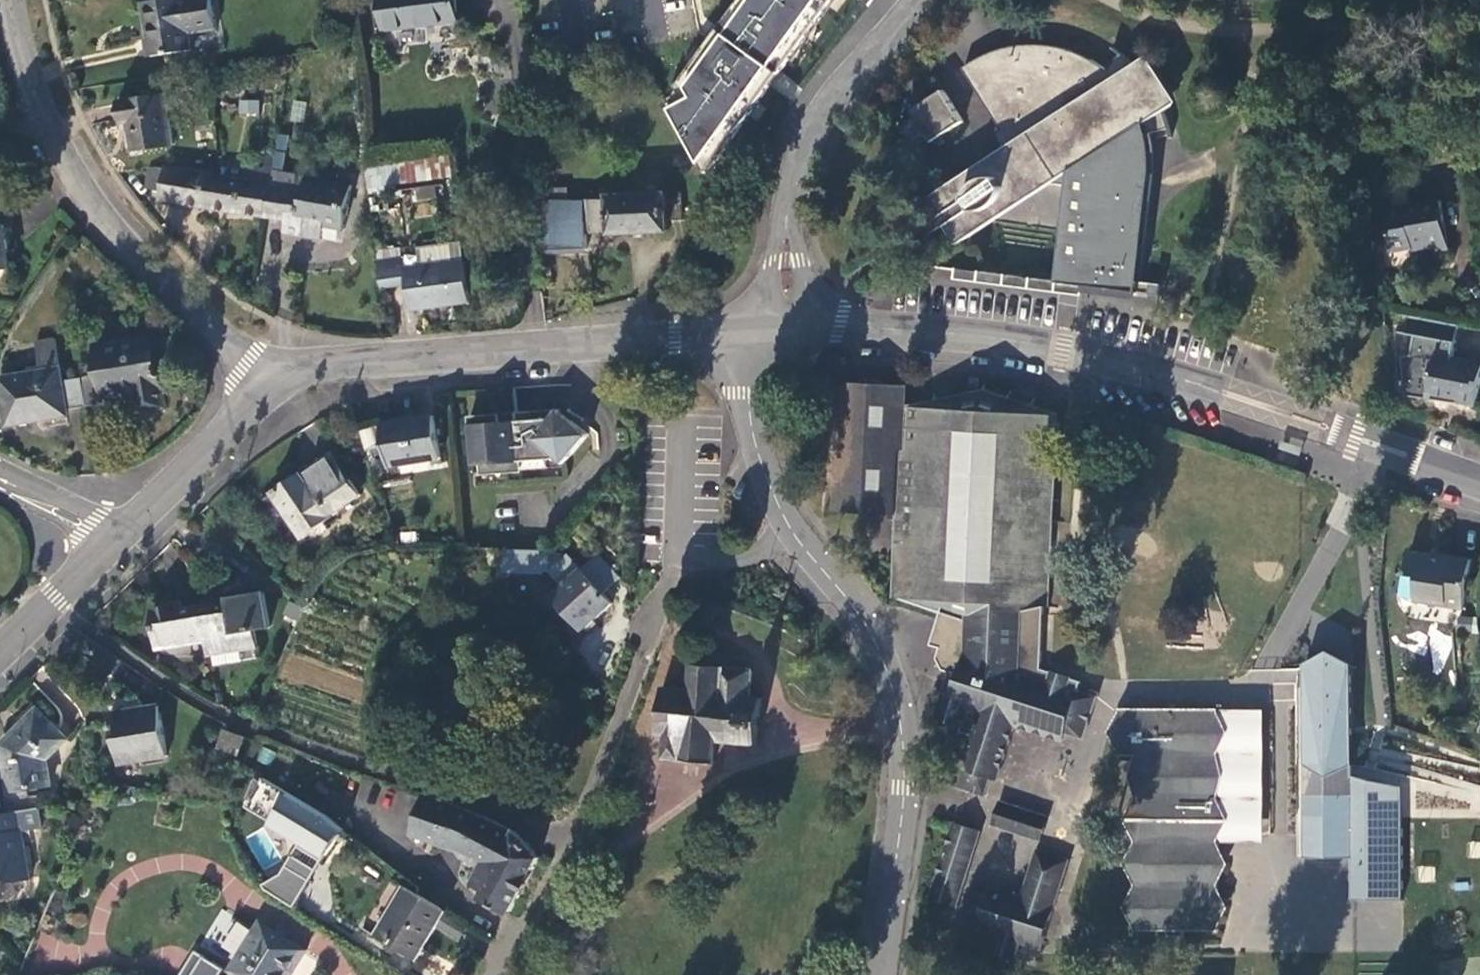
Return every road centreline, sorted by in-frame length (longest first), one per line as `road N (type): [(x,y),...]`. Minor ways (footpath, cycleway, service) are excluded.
road 1 (tertiary): [(802,326),(923,330),(1090,355),(1479,482)]
road 2 (tertiary): [(754,330),(753,428),(774,497),(860,614),(899,722),(902,818),(882,974)]
road 3 (tertiary): [(270,391),(341,364),(754,330)]
road 4 (residential): [(6,0),(19,67),(69,171),(270,391)]
road 5 (residential): [(902,0),(826,112),(797,167),(785,214)]
road 6 (tertiary): [(117,537),(270,391)]
road 7 (tertiary): [(0,652),(117,537)]
road 8 (residential): [(117,537),(0,478)]
road 9 (residential): [(785,214),(754,330)]

